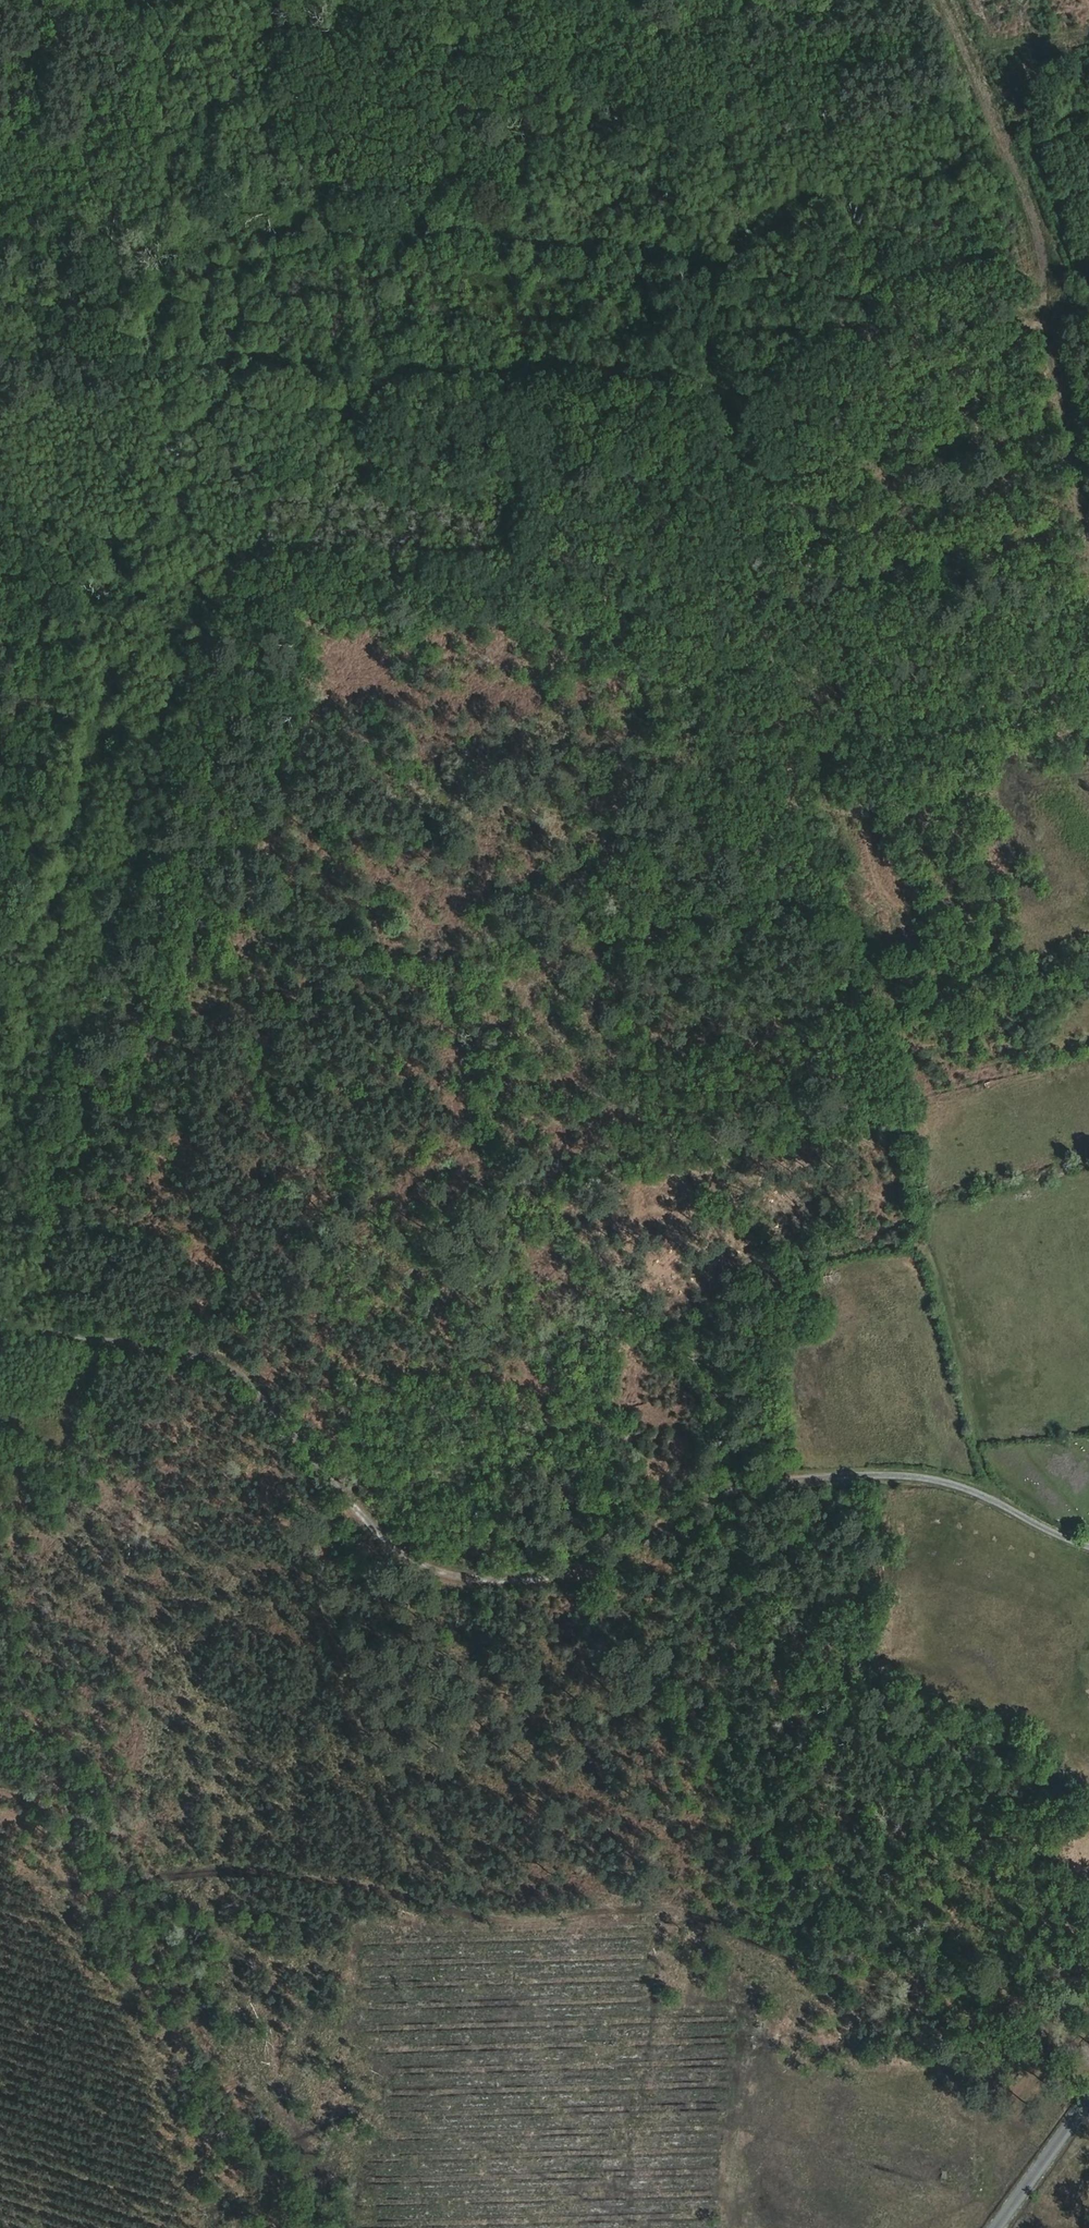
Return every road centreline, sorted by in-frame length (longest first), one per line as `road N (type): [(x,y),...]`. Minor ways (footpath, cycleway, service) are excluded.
road 1 (unclassified): [(0,1306),(42,1329),(243,1366),(392,1569),(491,1580),(616,1559),(767,1490),(897,1473),(1000,1492),(1088,1548)]
road 2 (unclassified): [(1088,2106),(1003,2227)]

